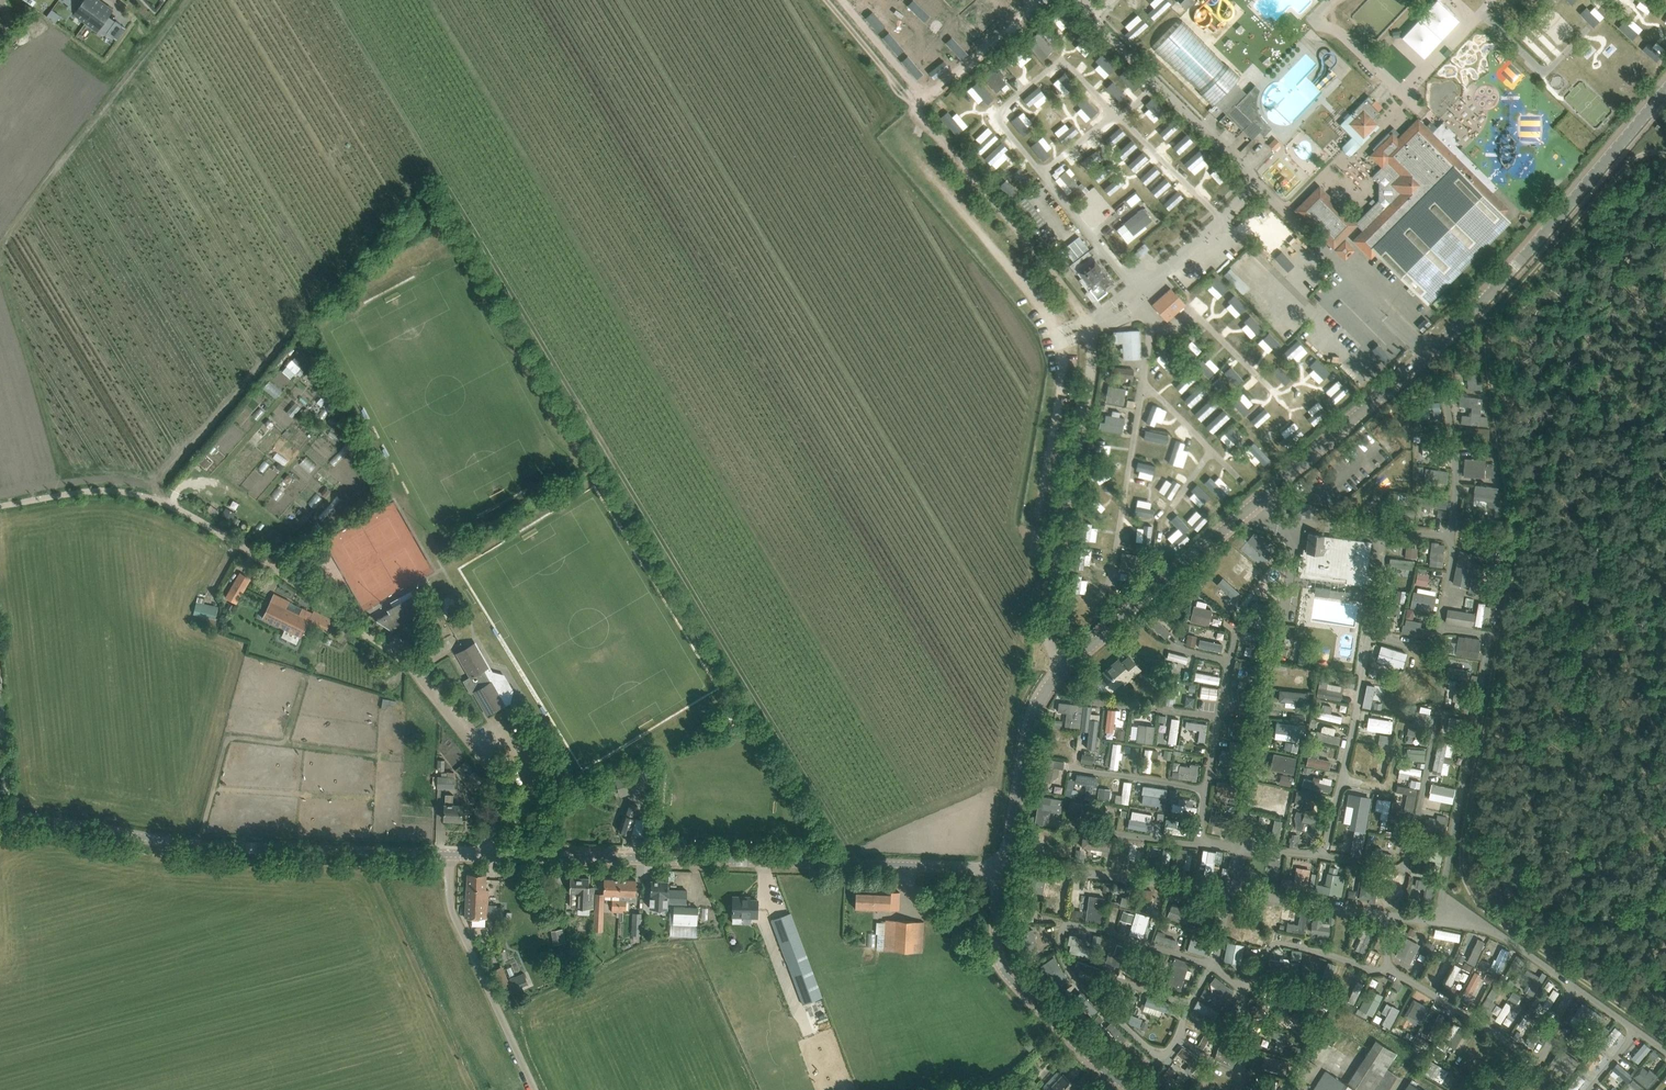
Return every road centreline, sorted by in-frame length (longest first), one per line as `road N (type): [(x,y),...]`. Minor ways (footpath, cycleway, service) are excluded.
road 1 (tertiary): [(1064,668),(1458,327),(1665,89)]
road 2 (residential): [(490,855),(494,775),(401,658),(168,505),(88,491),(0,506)]
road 3 (track): [(1515,527),(1466,820),(1466,884),(1497,919),(1665,1039)]
road 4 (tertiary): [(1003,868),(490,855)]
road 5 (tertiary): [(452,854),(202,846),(0,817)]
road 6 (track): [(1038,518),(1064,365),(1057,340),(1029,291),(918,157)]
road 7 (unclassified): [(1080,312),(1092,361),(1046,627),(1064,668)]
road 8 (track): [(1439,921),(1489,644),(1486,636),(1439,630)]
road 9 (tertiary): [(1131,1089),(1004,972),(995,949),(1003,868)]
road 10 (unclassified): [(535,1089),(452,906),(452,854)]
road 11 (tertiary): [(1003,868),(1033,717),(1064,668)]

